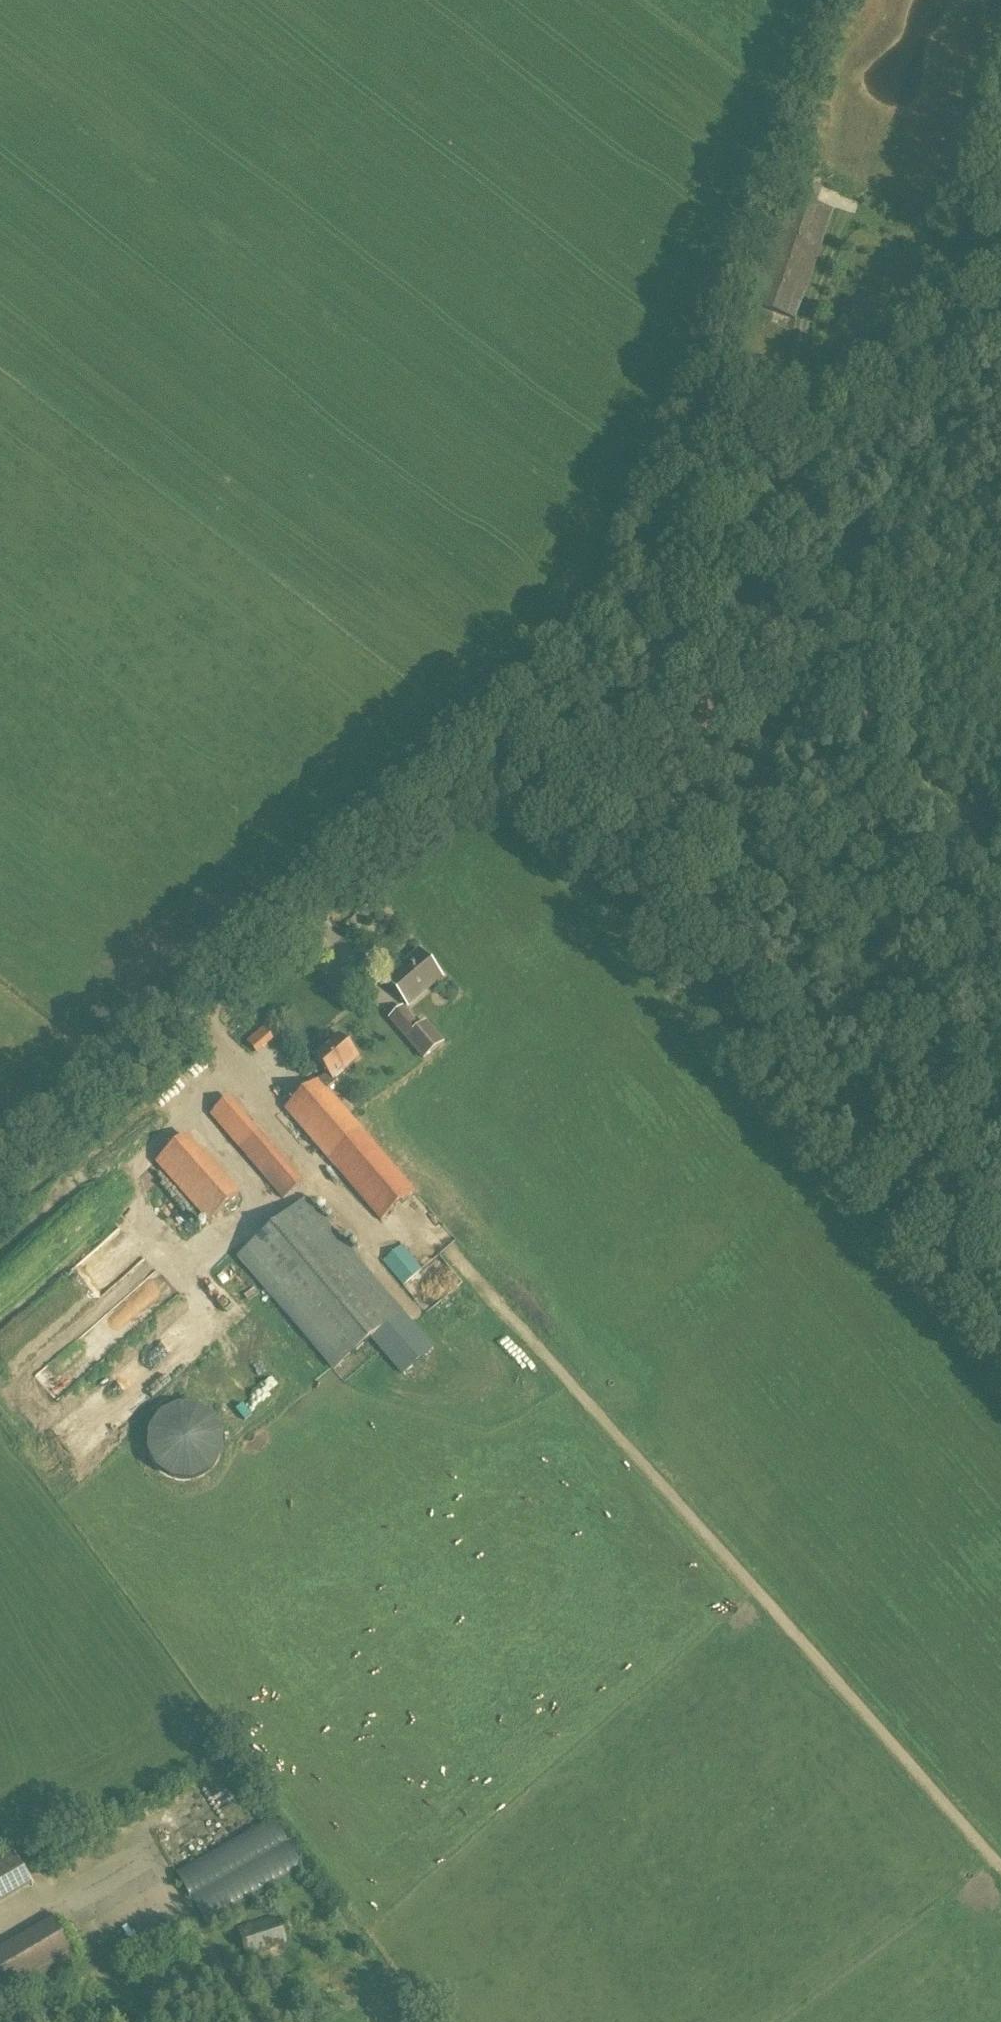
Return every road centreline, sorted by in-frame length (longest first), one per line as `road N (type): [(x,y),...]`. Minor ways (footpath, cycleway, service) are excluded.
road 1 (unclassified): [(0,1189),(1000,307)]

